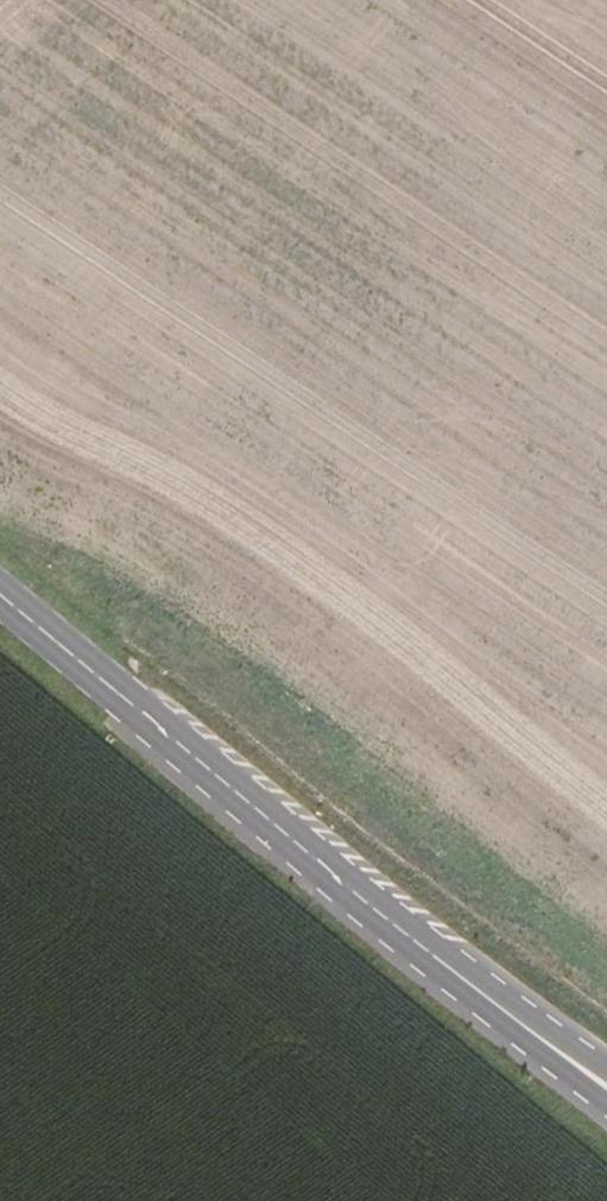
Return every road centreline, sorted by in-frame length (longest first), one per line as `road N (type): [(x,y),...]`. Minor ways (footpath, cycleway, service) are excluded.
road 1 (primary): [(0,587),(444,951)]
road 2 (primary): [(444,951),(606,1093)]
road 3 (primary): [(606,1057),(444,951)]

